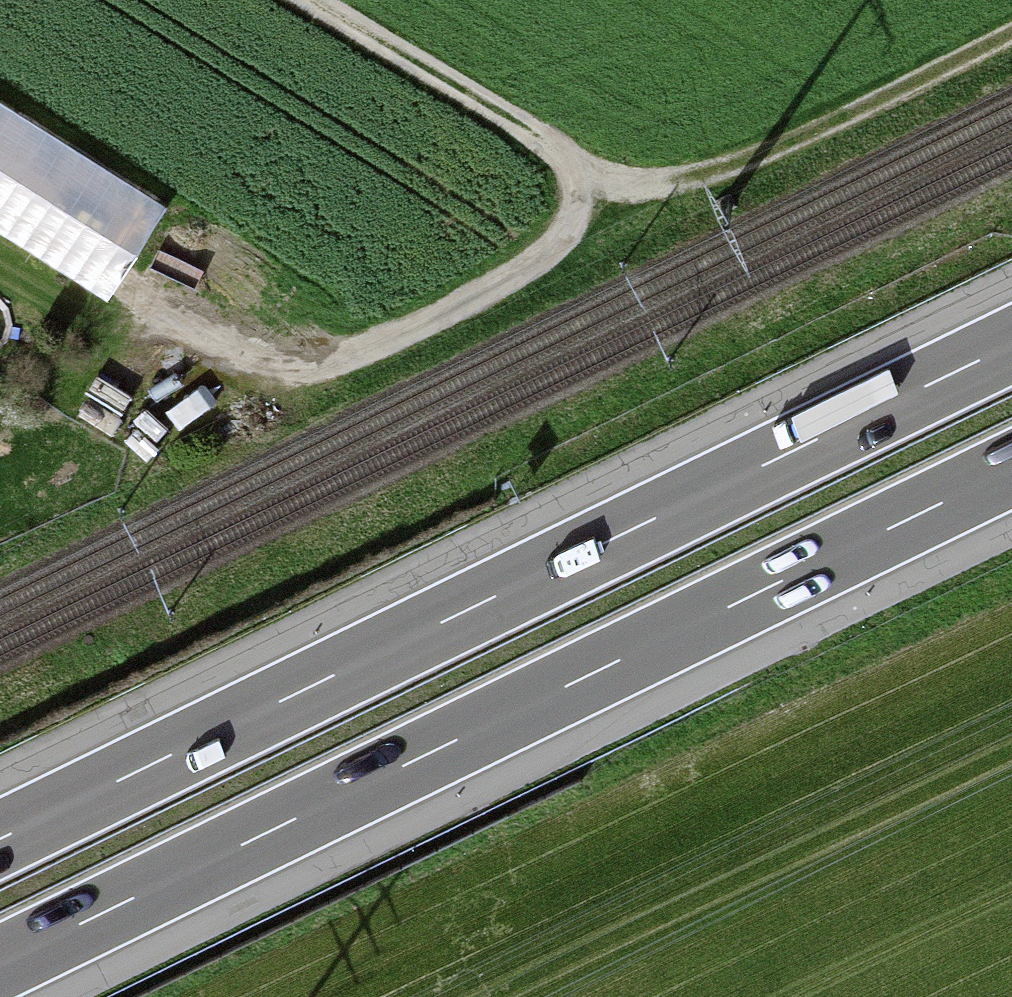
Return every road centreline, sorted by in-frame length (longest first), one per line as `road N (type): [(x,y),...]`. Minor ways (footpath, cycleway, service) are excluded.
road 1 (motorway): [(1011,345),(0,838)]
road 2 (motorway): [(0,963),(1011,470)]
road 3 (track): [(1011,35),(734,164),(668,182),(623,183),(571,161),(313,0)]
road 4 (track): [(571,161),(578,207),(558,243),(525,269),(382,343),(300,363),(240,353),(171,317)]

